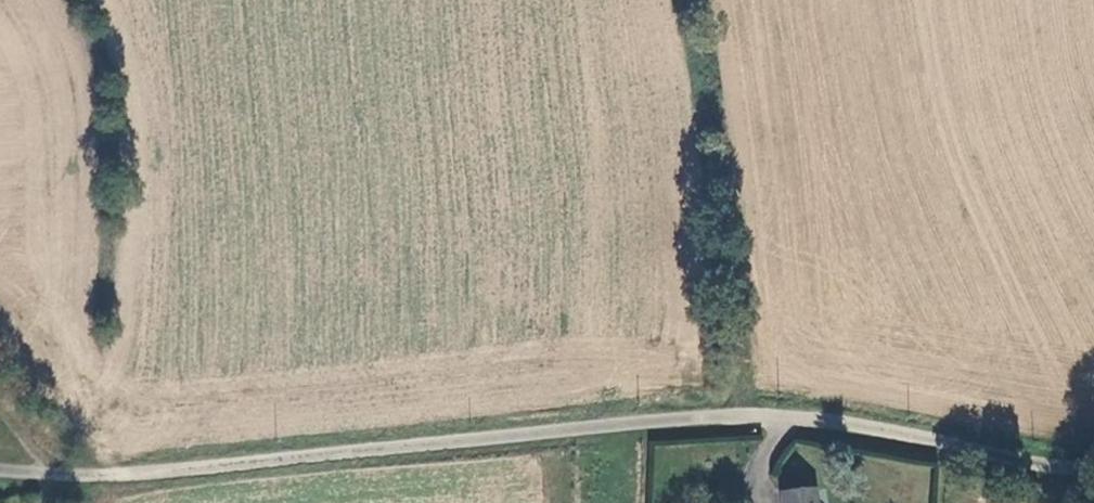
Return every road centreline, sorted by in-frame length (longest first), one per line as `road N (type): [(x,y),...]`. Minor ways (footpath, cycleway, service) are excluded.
road 1 (track): [(95,0),(124,78),(134,208),(99,477),(692,419),(807,419),(1093,469)]

